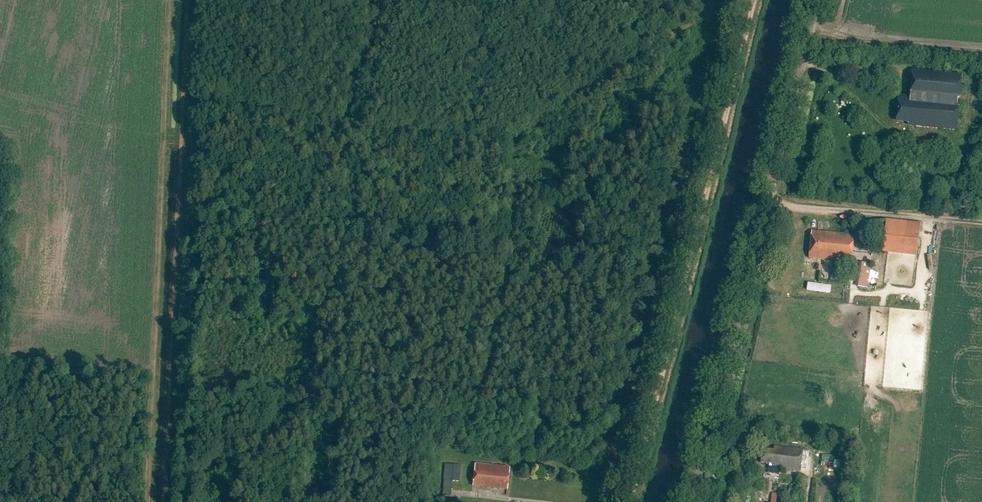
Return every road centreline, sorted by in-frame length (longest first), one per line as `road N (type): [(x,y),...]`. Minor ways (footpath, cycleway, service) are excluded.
road 1 (track): [(631,501),(754,0)]
road 2 (unclassified): [(693,501),(816,0)]

